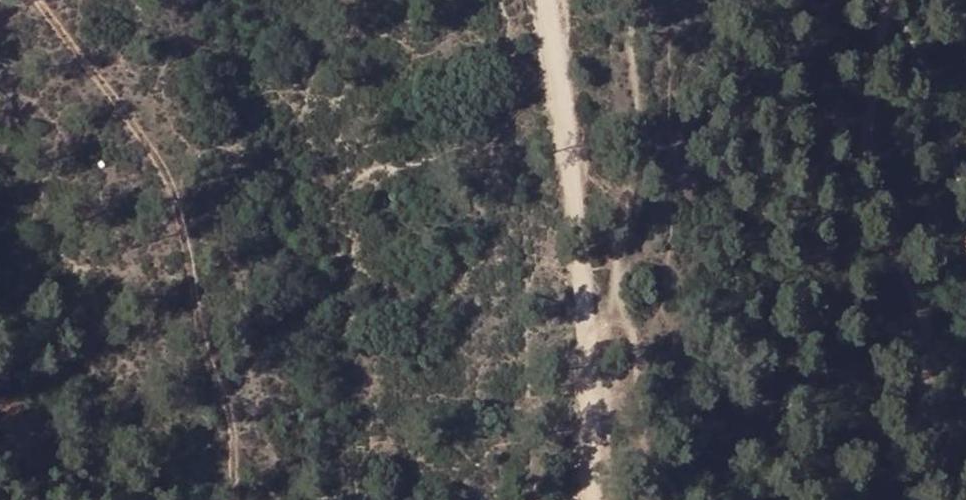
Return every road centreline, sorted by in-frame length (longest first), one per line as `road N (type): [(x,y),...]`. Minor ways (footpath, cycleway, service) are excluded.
road 1 (track): [(590,499),(585,262),(552,0)]

